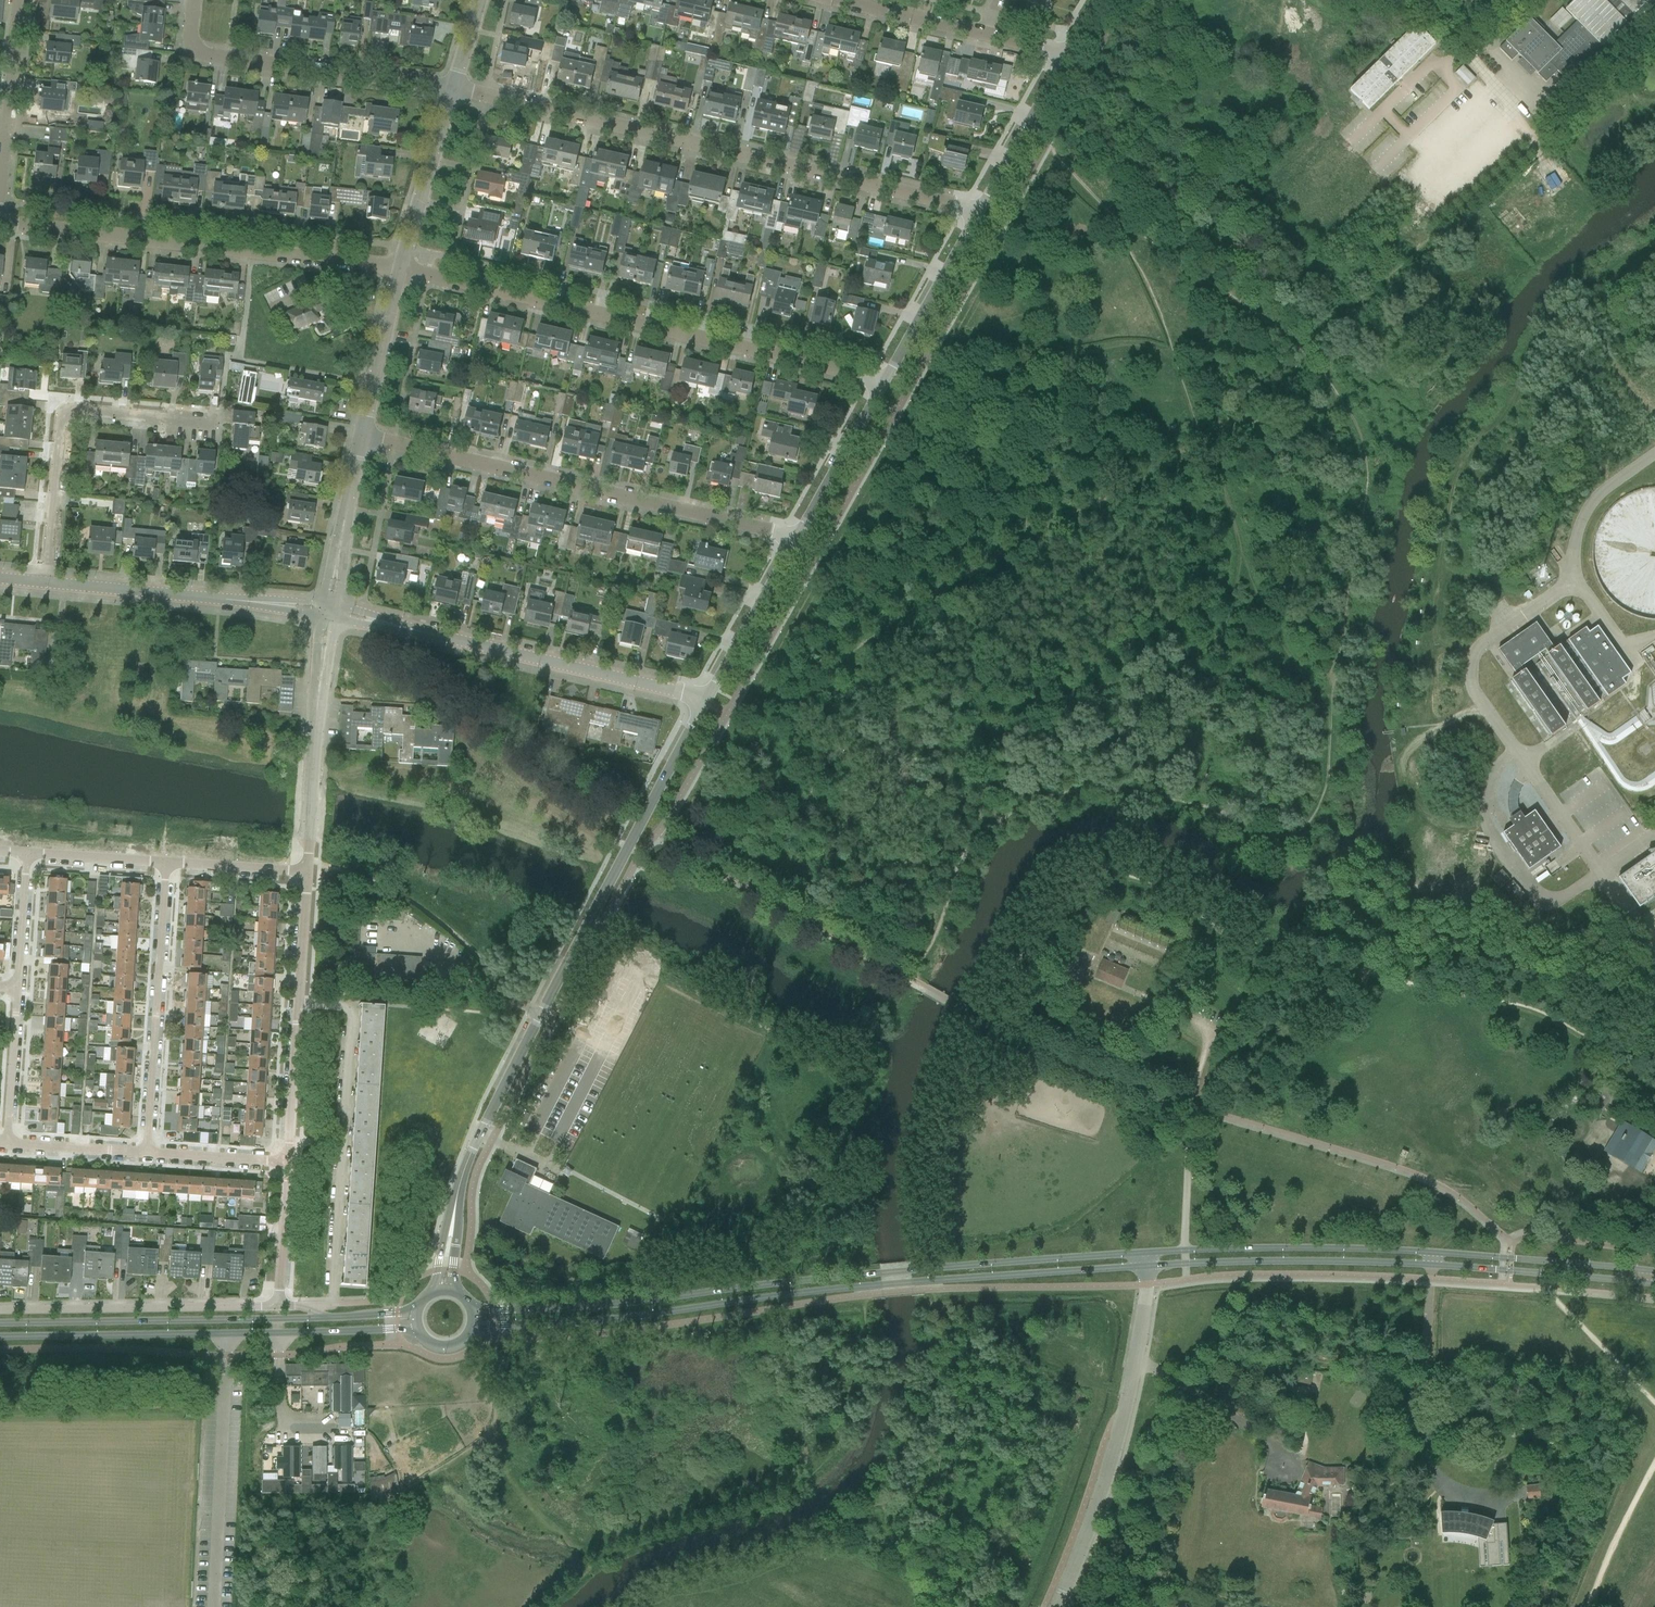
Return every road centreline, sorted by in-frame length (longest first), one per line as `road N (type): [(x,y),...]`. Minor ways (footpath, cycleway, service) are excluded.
road 1 (secondary): [(472,1329),(1146,1266)]
road 2 (secondary): [(1145,1253),(580,1308),(473,1308)]
road 3 (tertiary): [(453,1220),(469,1153),(706,699)]
road 4 (residential): [(979,211),(452,86)]
road 5 (secondary): [(1654,1272),(1368,1249),(1145,1253)]
road 6 (secondary): [(1146,1266),(1366,1262),(1654,1284)]
road 7 (residential): [(402,267),(884,380)]
road 8 (residential): [(797,537),(363,435)]
road 9 (secondary): [(0,1337),(418,1329)]
road 10 (residential): [(0,222),(402,267)]
road 11 (residential): [(329,610),(706,699)]
road 12 (unclassified): [(1058,1606),(1099,1503),(1126,1402),(1146,1266)]
road 13 (unclassified): [(49,584),(67,416),(83,411),(218,423)]
road 14 (secondary): [(314,1317),(0,1323)]
road 15 (residential): [(452,86),(209,55),(191,35),(194,0)]
road 16 (residential): [(284,1160),(304,872)]
road 17 (residential): [(149,1151),(167,864)]
road 18 (track): [(978,1016),(948,1080),(932,1143),(937,1289)]
road 19 (residential): [(329,610),(49,584)]
road 20 (unclassified): [(274,1306),(0,1311)]
road 21 (residential): [(304,872),(329,610)]
road 22 (residential): [(837,0),(1068,54)]
road 23 (residential): [(0,208),(21,0)]
road 24 (tertiary): [(884,380),(979,211)]
road 25 (residential): [(402,267),(452,86)]
road 26 (tertiary): [(706,699),(797,537)]
road 27 (tertiary): [(979,211),(1068,54)]
road 28 (tertiary): [(797,537),(884,380)]
road 29 (residential): [(329,610),(363,435)]
road 30 (residential): [(363,435),(402,267)]
road 31 (residential): [(19,989),(8,1142)]
road 32 (residential): [(274,1306),(284,1160)]
road 33 (residential): [(1419,0),(1470,51),(1522,0)]
road 34 (residential): [(149,1151),(8,1142)]
road 35 (residential): [(28,855),(167,864)]
road 36 (residential): [(167,864),(304,872)]
road 37 (residential): [(284,1160),(149,1151)]
road 38 (residential): [(28,855),(19,989)]

